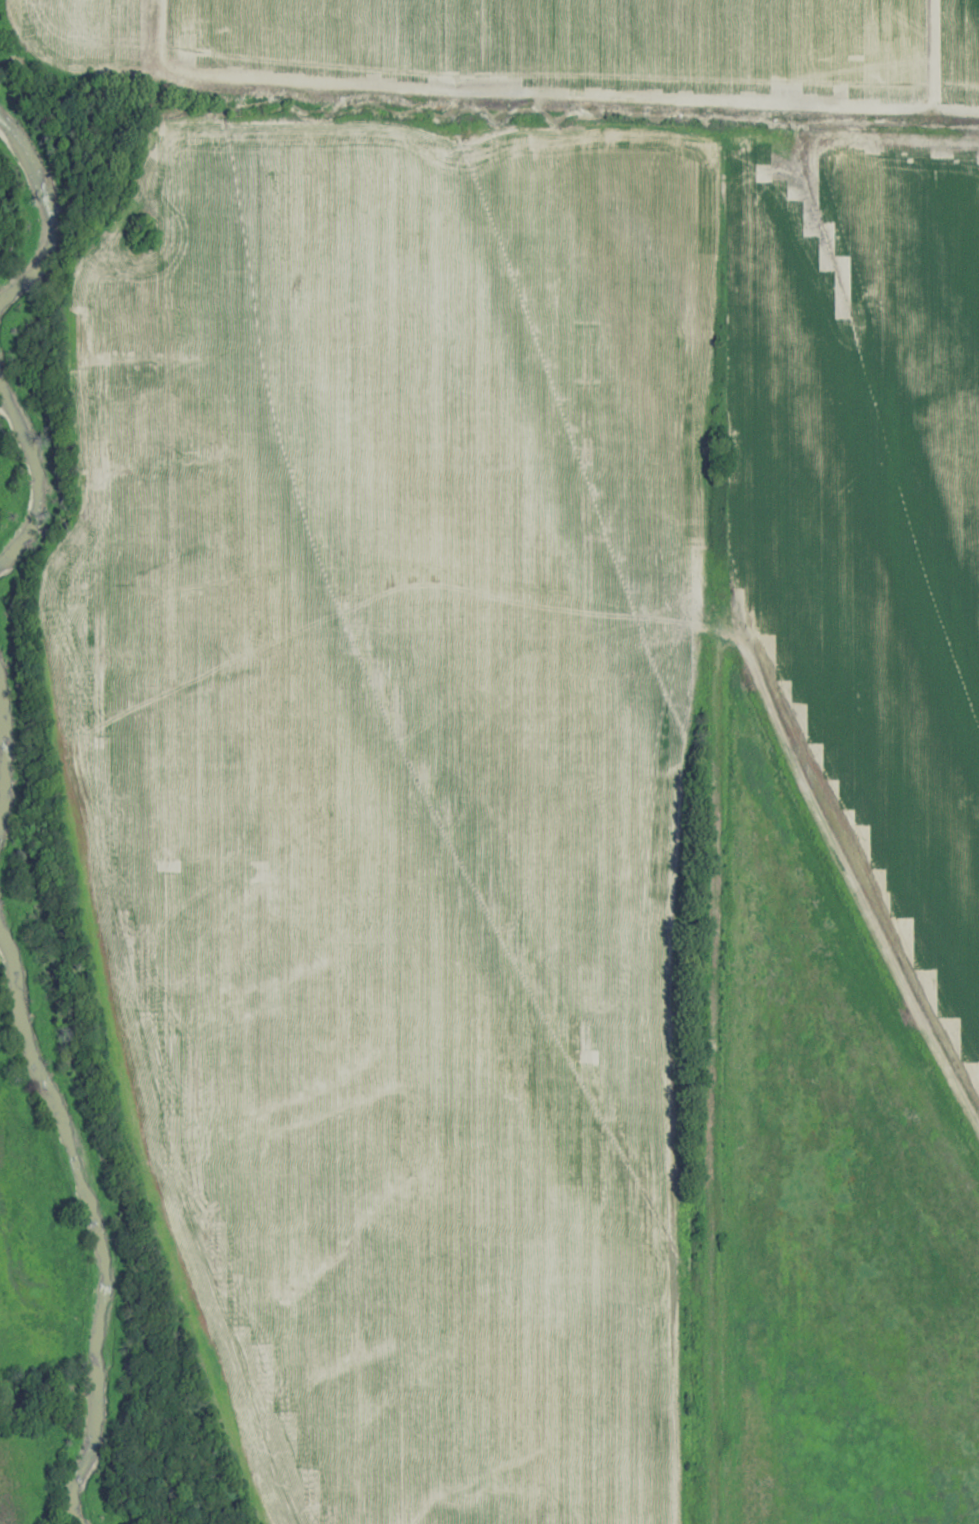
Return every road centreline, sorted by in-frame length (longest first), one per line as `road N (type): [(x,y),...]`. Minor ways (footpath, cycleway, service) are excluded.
road 1 (track): [(728,343),(727,595),(764,688),(978,1126)]

